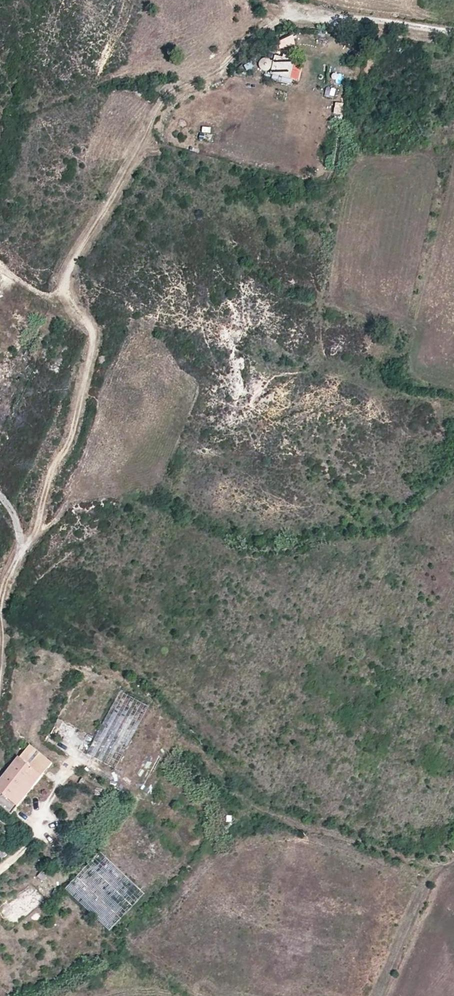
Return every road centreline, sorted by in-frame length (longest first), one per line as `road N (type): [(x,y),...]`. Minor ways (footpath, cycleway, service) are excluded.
road 1 (track): [(65,277),(182,82),(295,10),(453,27)]
road 2 (track): [(0,682),(6,581),(70,441),(91,359),(92,332),(65,277)]

